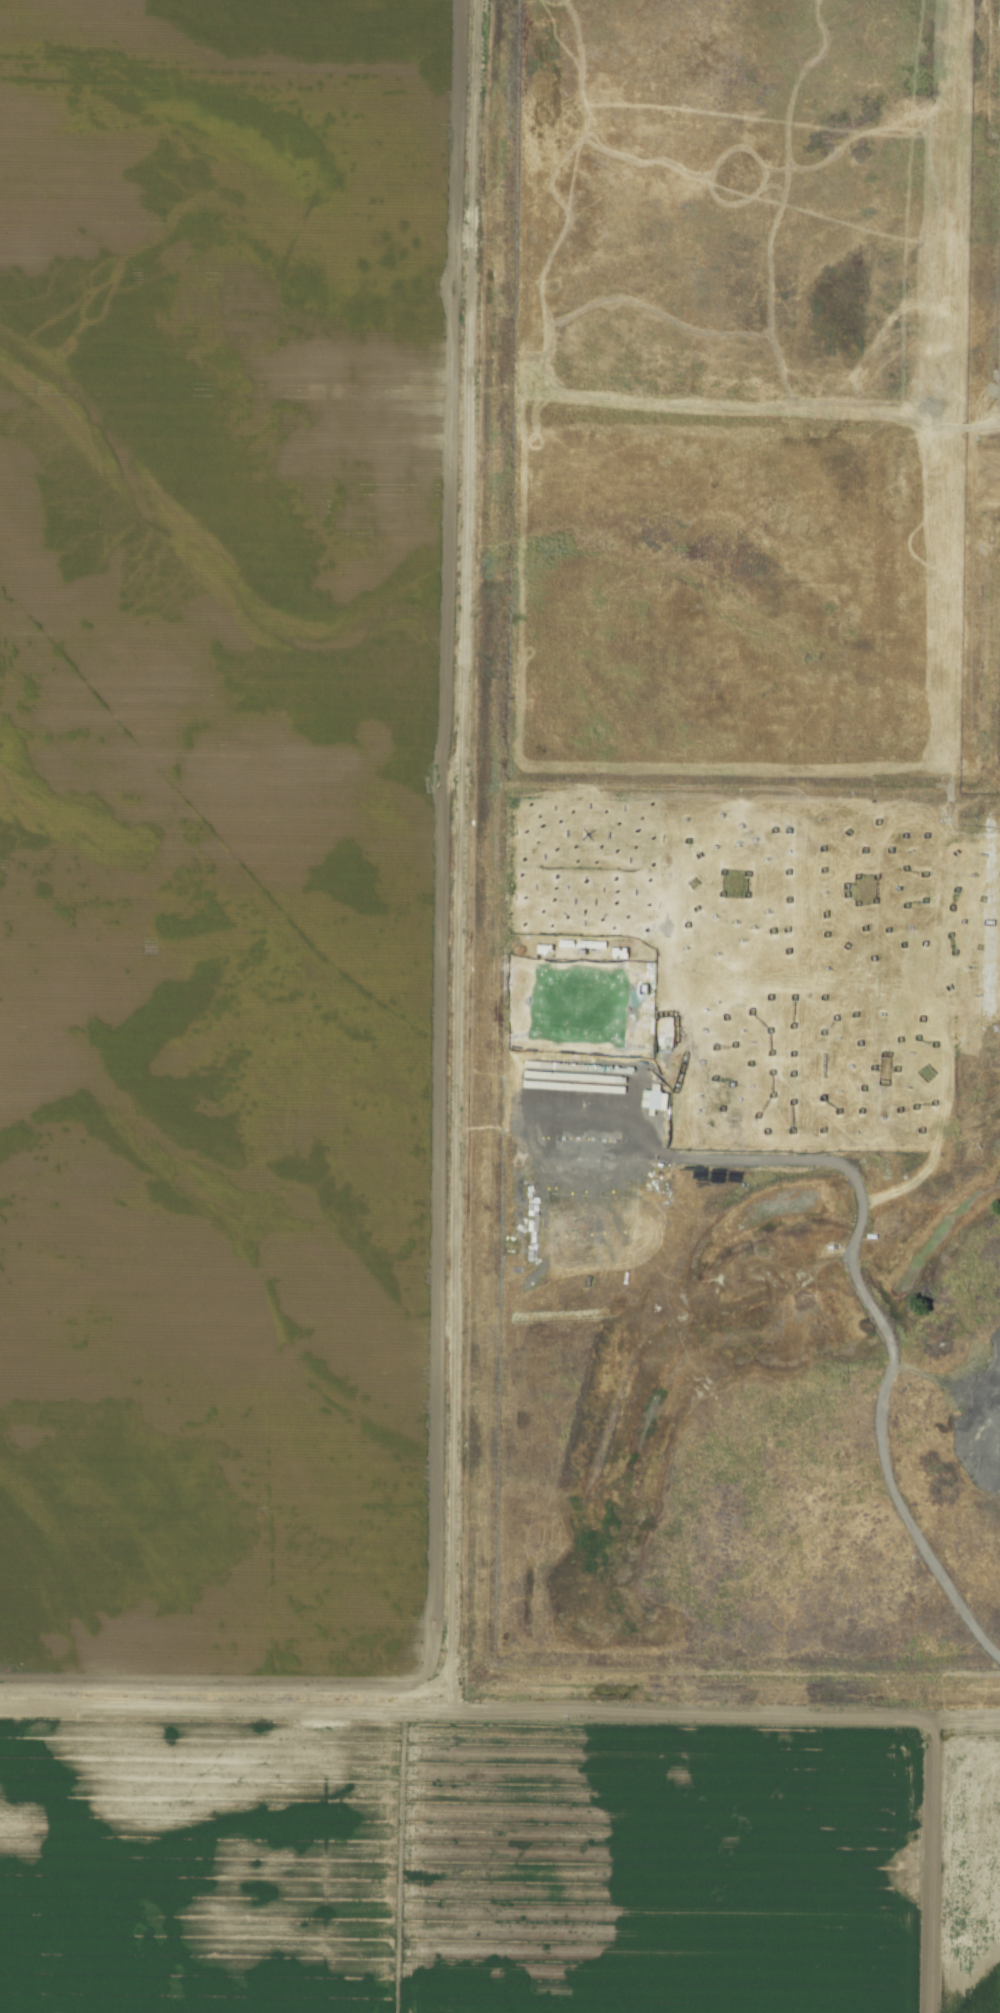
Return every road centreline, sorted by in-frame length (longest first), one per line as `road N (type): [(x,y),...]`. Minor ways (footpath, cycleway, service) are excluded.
road 1 (track): [(0,1690),(406,1696),(445,1681),(451,1662),(481,0)]
road 2 (track): [(999,1665),(892,1491),(874,1429),(894,1366),(892,1341),(852,1272),(862,1200),(850,1170),(543,1160)]

